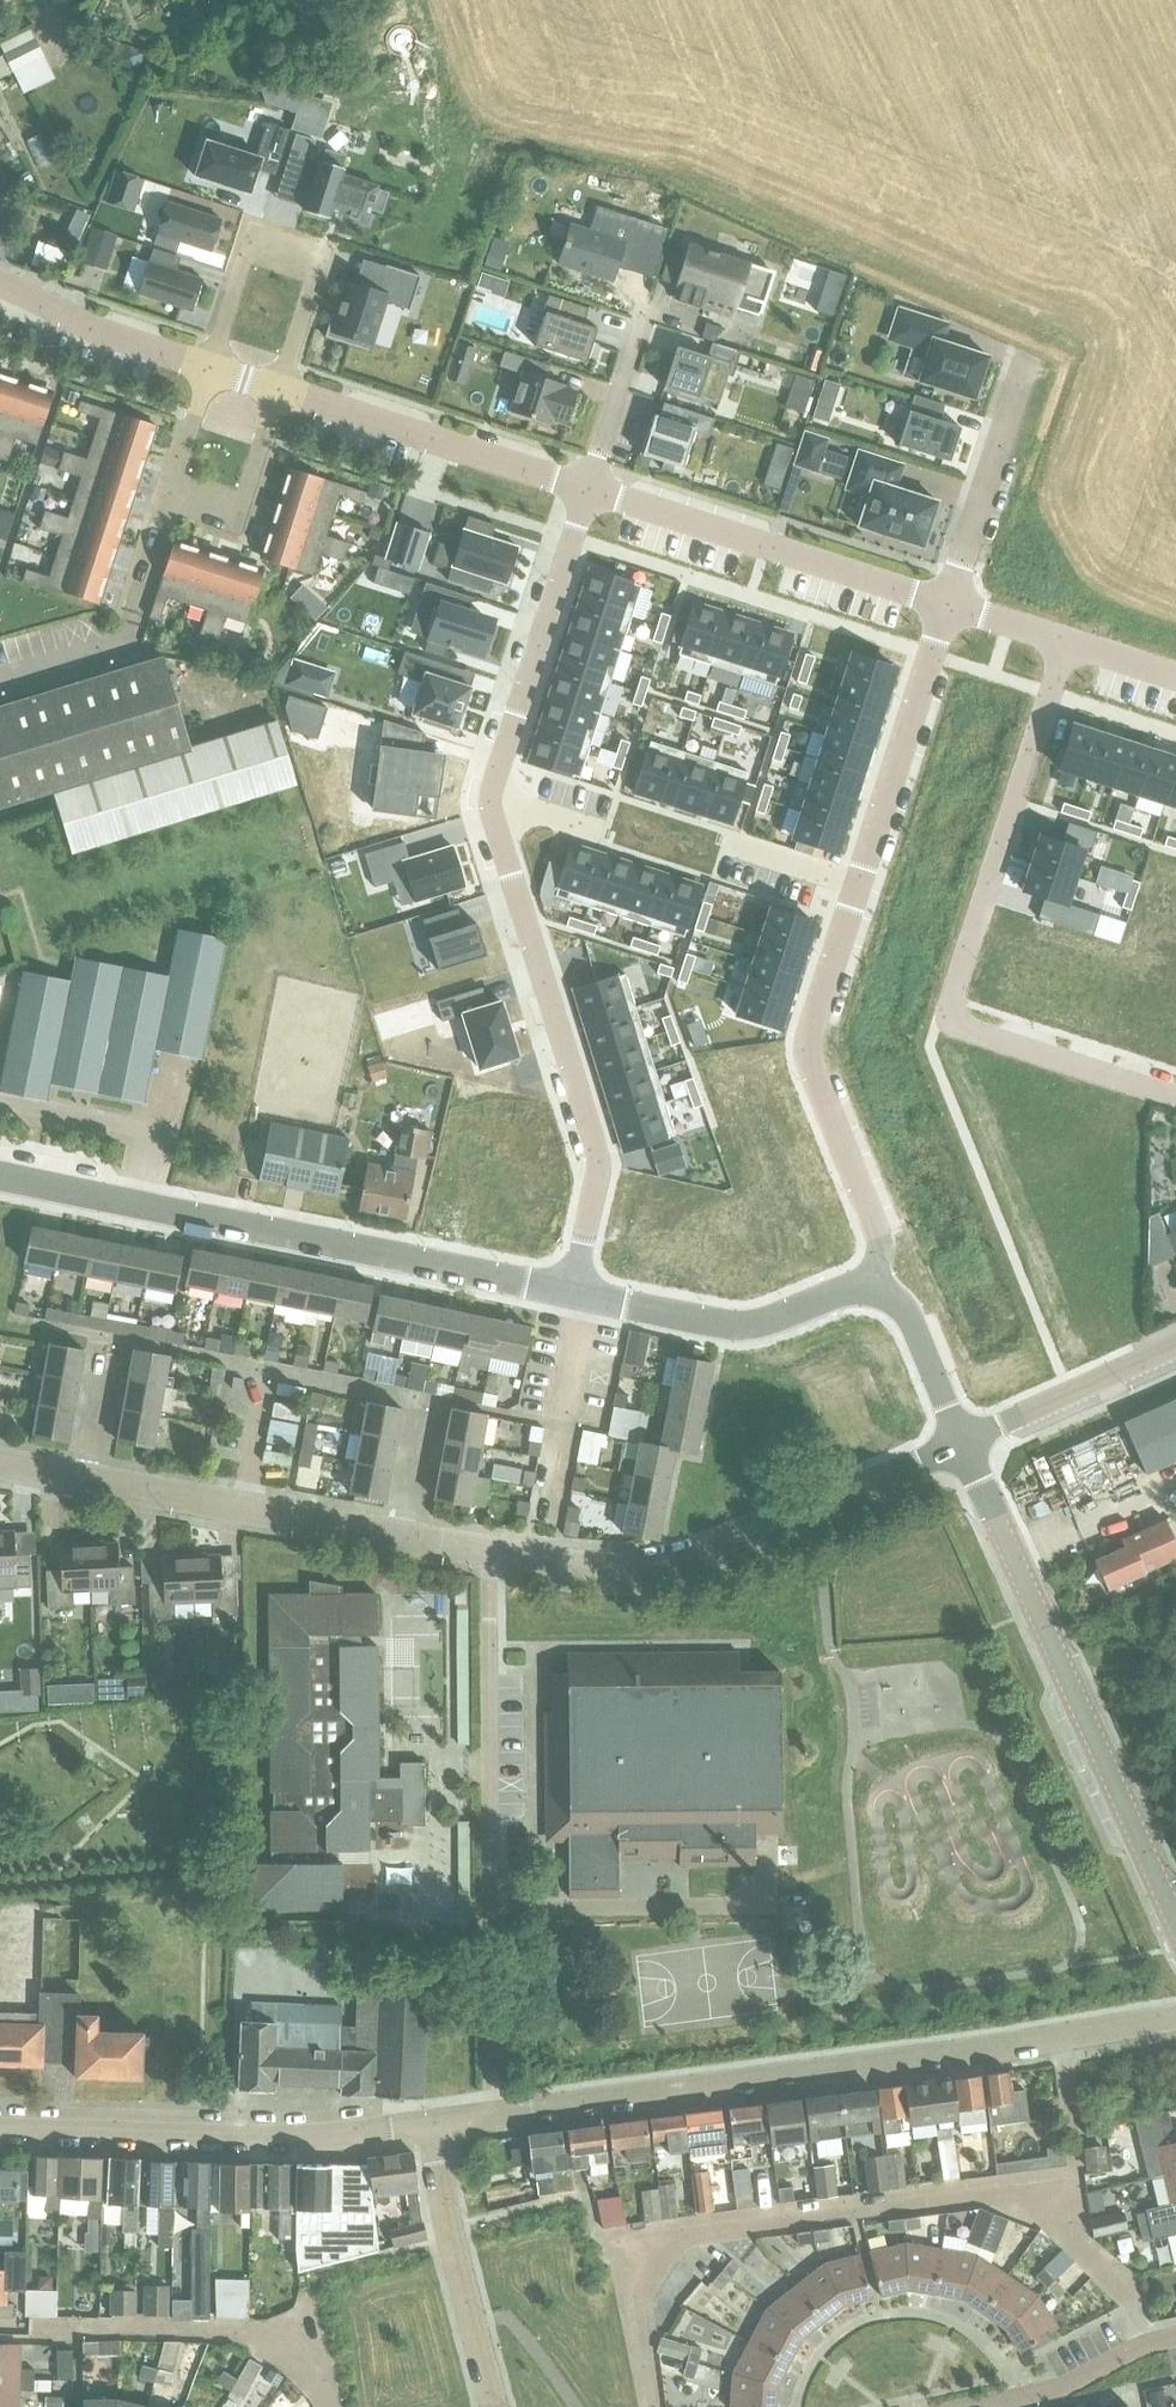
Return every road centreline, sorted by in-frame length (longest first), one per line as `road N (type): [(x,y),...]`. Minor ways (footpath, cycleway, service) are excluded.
road 1 (residential): [(573,1290),(599,1165),(491,792),(588,488)]
road 2 (residential): [(869,1286),(882,1234),(818,1067),(812,1028),(948,604)]
road 3 (residential): [(496,2114),(1175,2018)]
road 4 (residential): [(1065,641),(953,1003),(971,1027),(1175,1091)]
road 5 (residential): [(573,1290),(0,1173)]
road 6 (residential): [(496,2114),(488,1551)]
road 7 (unclassified): [(1175,1918),(963,1443)]
road 8 (residential): [(963,1443),(727,1551),(688,1560),(604,1568),(488,1551)]
road 9 (residential): [(0,2130),(283,2140),(433,2125)]
road 10 (residential): [(948,604),(588,488)]
road 11 (residential): [(210,365),(250,239),(317,260),(277,387)]
road 12 (residential): [(588,488),(277,387)]
road 13 (residential): [(403,1535),(87,1477)]
road 14 (residential): [(588,1293),(735,1322),(869,1286)]
road 15 (residential): [(495,2406),(433,2125)]
road 16 (residential): [(0,676),(128,639),(171,495)]
road 17 (residential): [(948,604),(1027,356)]
road 18 (residential): [(1175,1347),(963,1443)]
road 19 (residential): [(210,365),(67,318),(0,286)]
road 20 (residential): [(981,2406),(1062,2386),(1175,2336)]
road 21 (residential): [(277,387),(236,515),(171,495)]
road 22 (residential): [(963,1443),(923,1343),(890,1298),(869,1286)]
road 23 (residential): [(588,488),(642,319)]
road 24 (residential): [(171,495),(210,365)]
road 25 (residential): [(112,1347),(87,1477)]
road 26 (residential): [(1065,641),(948,604)]
road 27 (residential): [(426,1417),(403,1535)]

